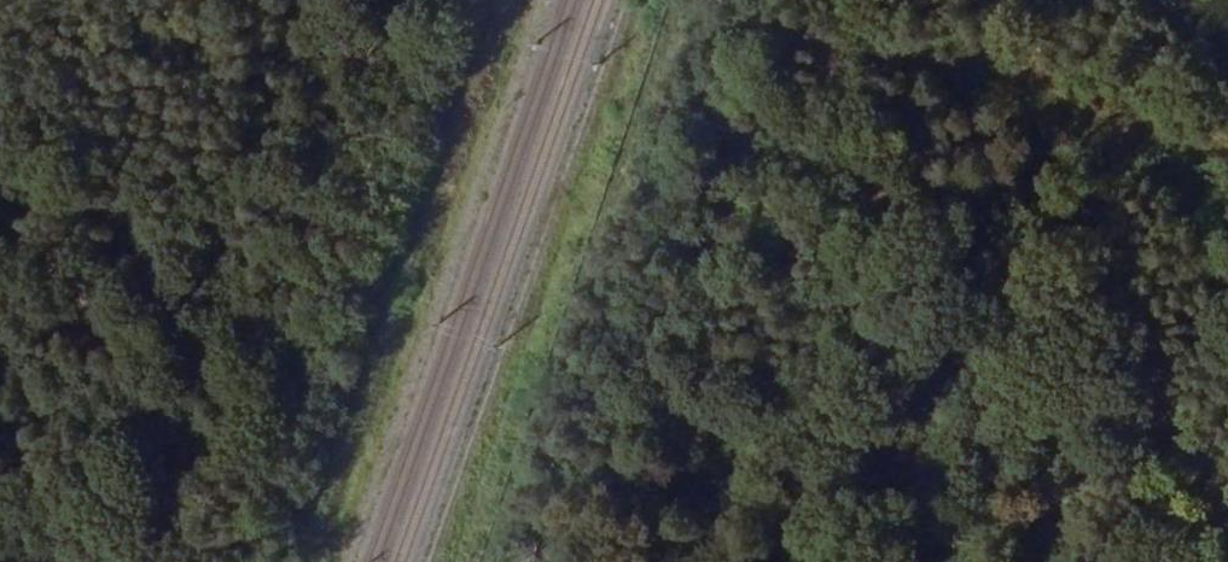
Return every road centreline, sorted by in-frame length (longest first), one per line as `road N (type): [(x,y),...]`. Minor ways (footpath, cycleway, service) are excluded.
road 1 (track): [(487,0),(277,561)]

